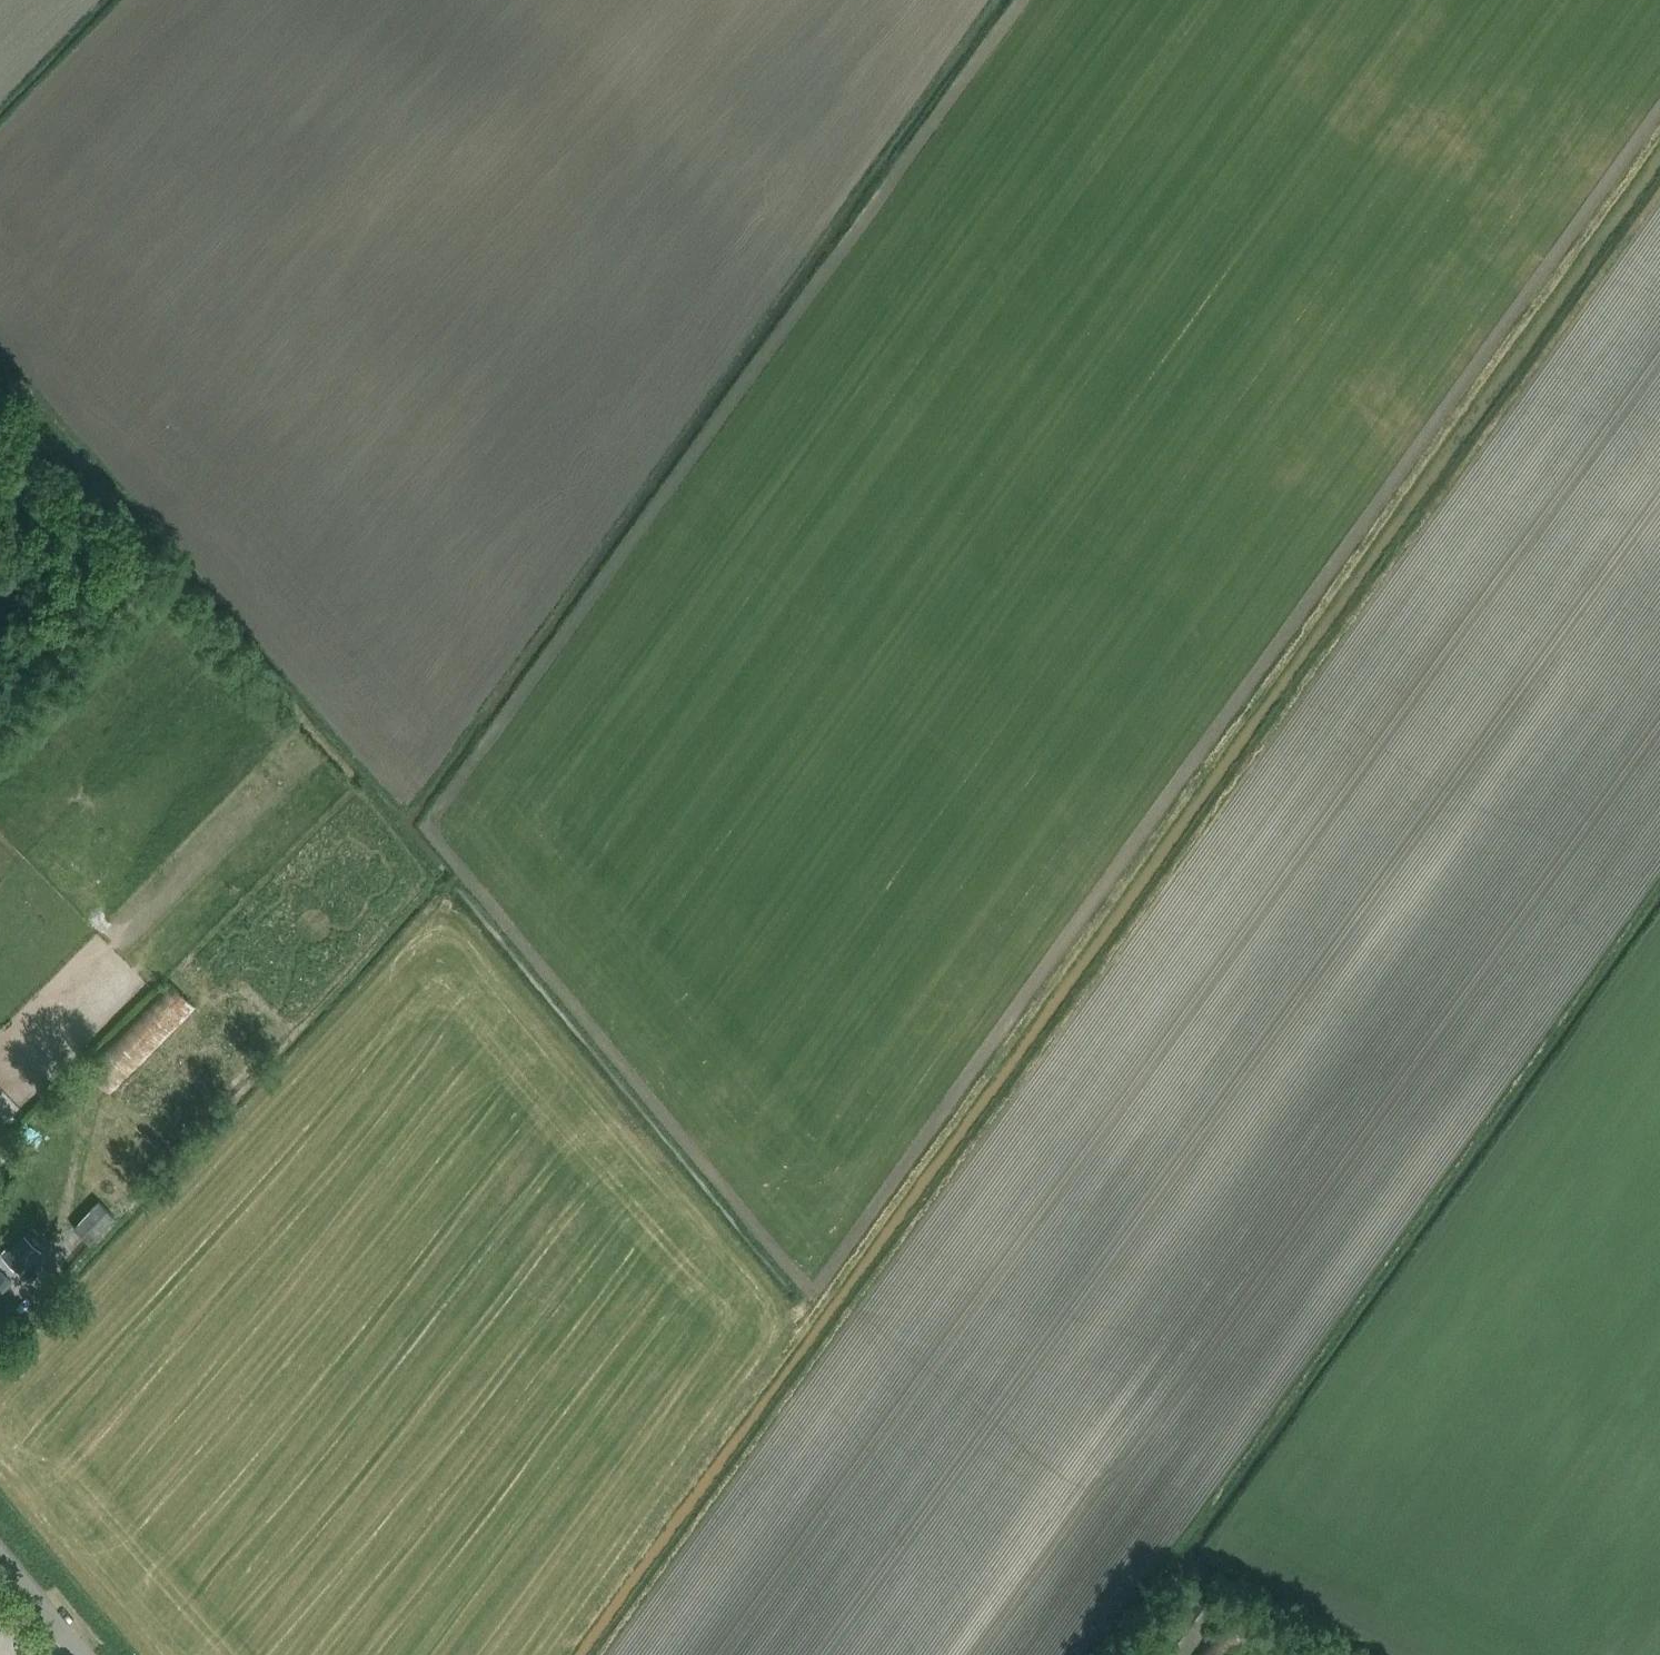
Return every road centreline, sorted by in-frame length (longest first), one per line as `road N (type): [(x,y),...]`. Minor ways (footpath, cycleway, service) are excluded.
road 1 (tertiary): [(83,1654),(0,1556)]

